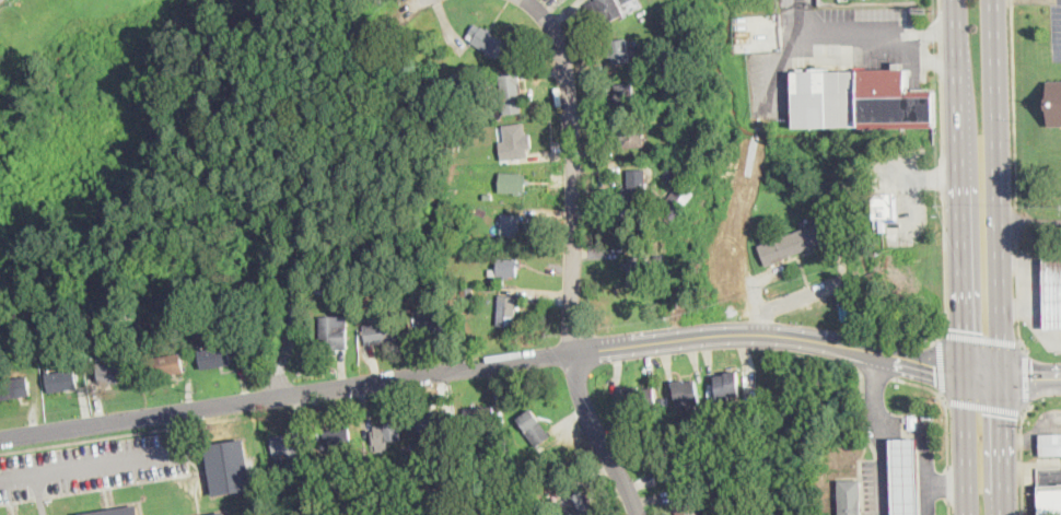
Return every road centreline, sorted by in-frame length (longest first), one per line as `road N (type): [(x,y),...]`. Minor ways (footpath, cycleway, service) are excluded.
road 1 (primary): [(954,0),(968,514)]
road 2 (residential): [(576,351),(119,420)]
road 3 (primary): [(1003,376),(993,0)]
road 4 (residential): [(530,0),(552,25),(567,73),(576,351)]
road 5 (residential): [(832,342),(724,335),(576,351)]
road 6 (residential): [(576,351),(591,419),(638,514)]
road 7 (primary): [(1005,514),(1003,376)]
road 8 (residential): [(966,374),(832,342)]
road 9 (residential): [(119,420),(0,439)]

